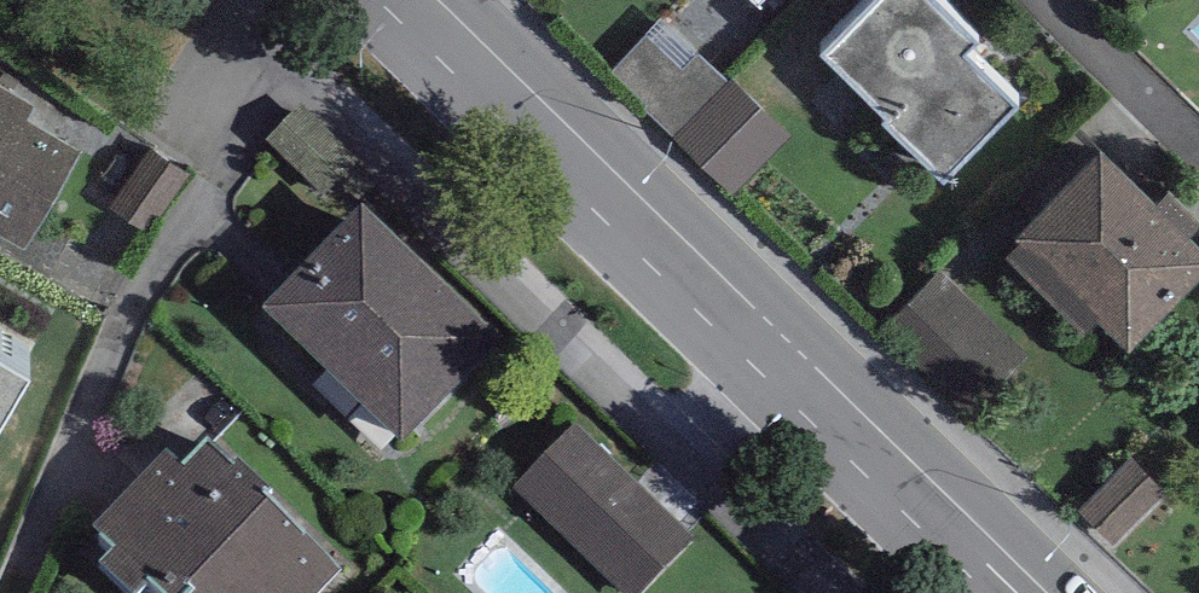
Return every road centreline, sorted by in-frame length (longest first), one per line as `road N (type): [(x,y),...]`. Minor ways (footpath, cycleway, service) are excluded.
road 1 (residential): [(1007,592),(401,0)]
road 2 (residential): [(1198,136),(1063,0)]

